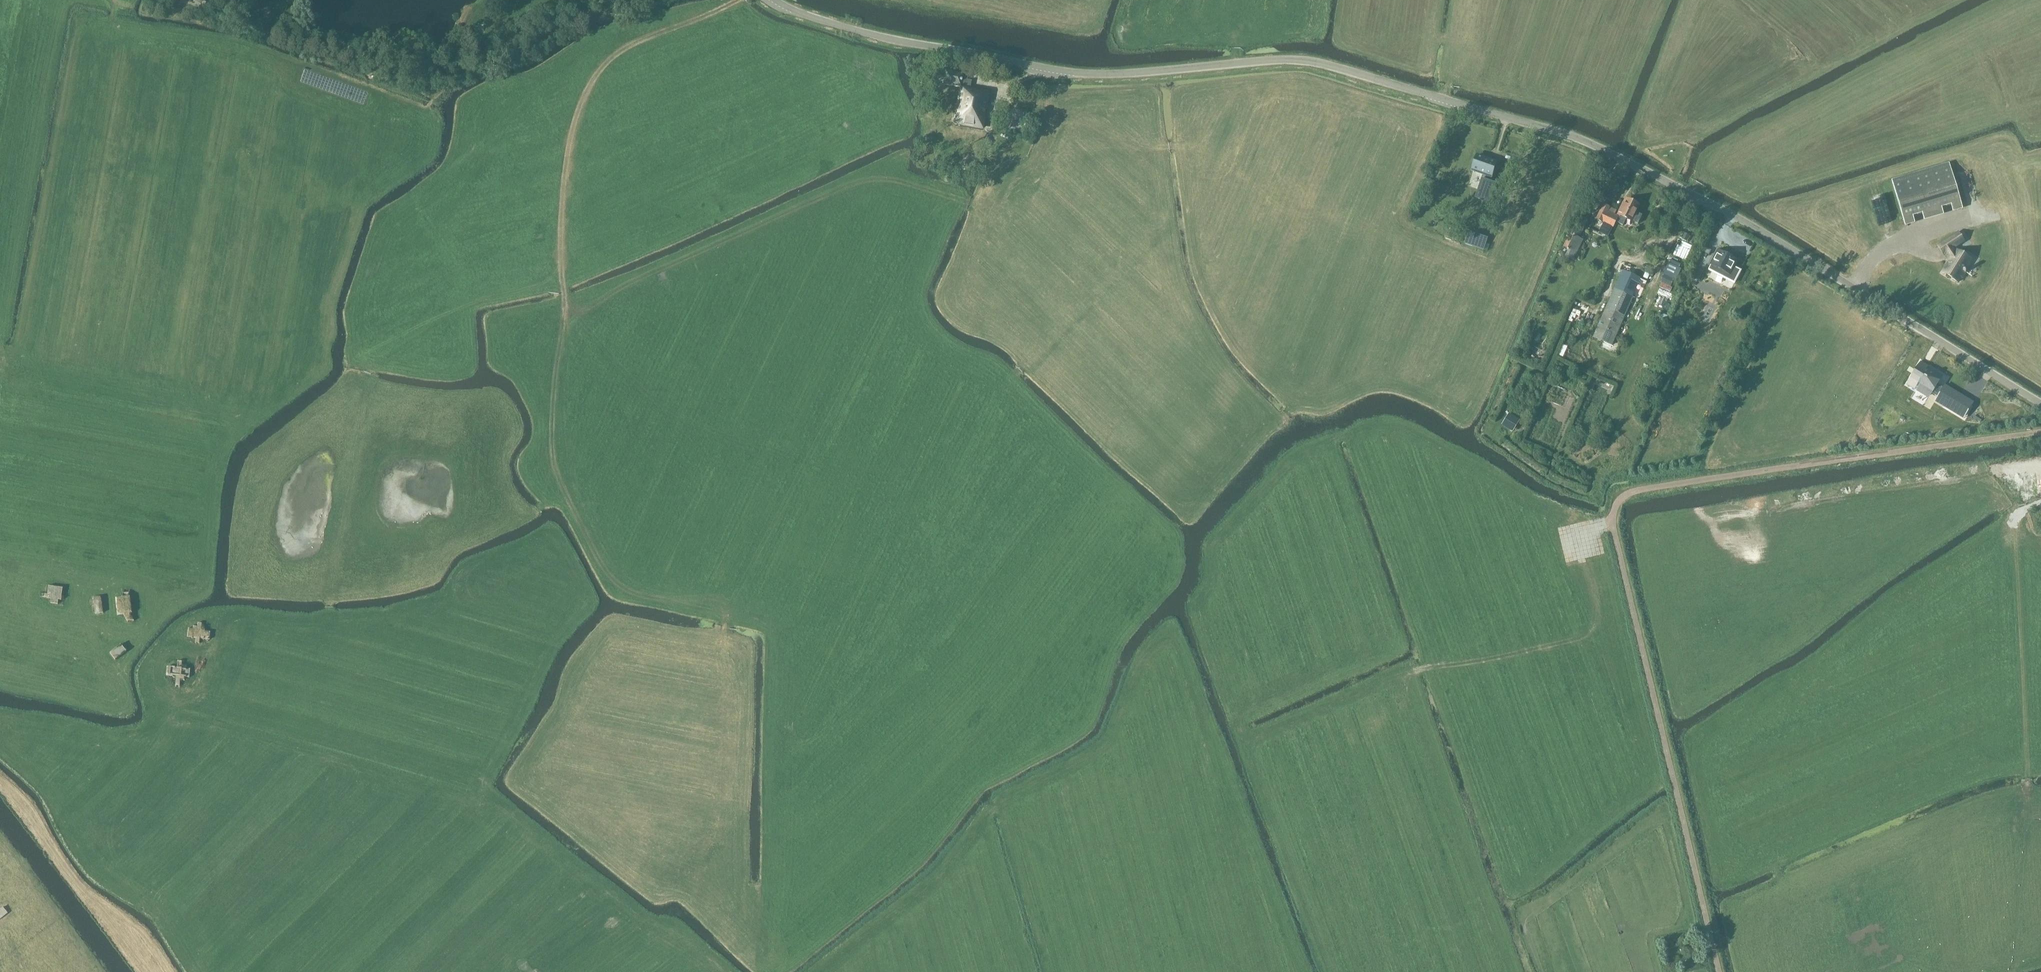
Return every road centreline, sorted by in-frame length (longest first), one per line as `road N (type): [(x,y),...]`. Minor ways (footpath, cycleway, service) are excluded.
road 1 (unclassified): [(2040,404),(1730,215),(1568,136),(1316,62),(1077,74),(908,44),(774,0)]
road 2 (track): [(1514,971),(1411,684),(1414,674),(1585,641),(1602,624),(1583,534),(1615,520)]
road 3 (track): [(2013,971),(2031,859),(2015,521),(2040,506)]
road 4 (track): [(1615,520),(1718,971)]
road 5 (track): [(2040,433),(1630,490),(1615,520)]

